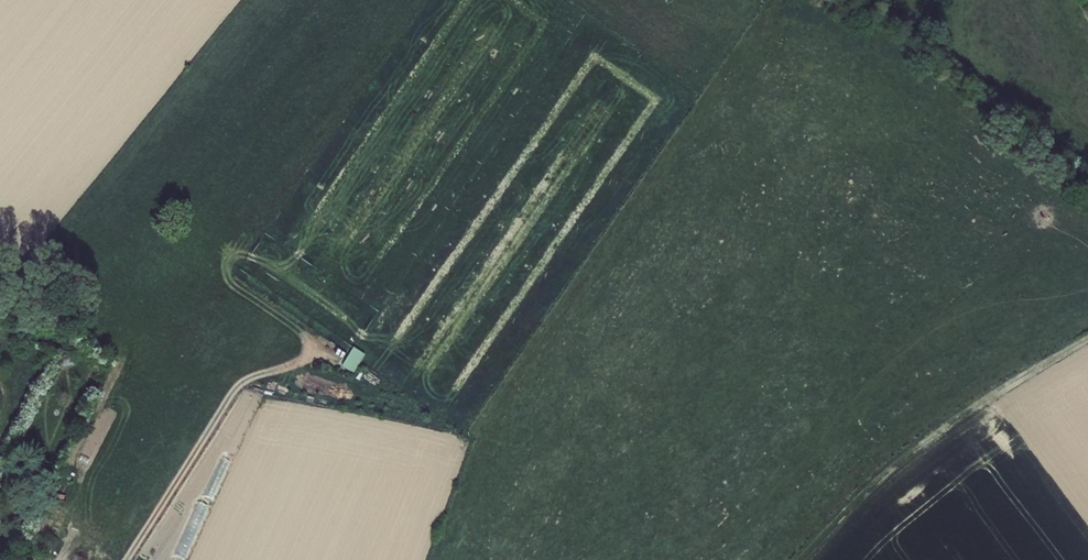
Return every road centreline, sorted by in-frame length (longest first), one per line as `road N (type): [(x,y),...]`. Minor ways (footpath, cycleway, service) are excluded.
road 1 (track): [(800,559),(889,469),(1087,342)]

